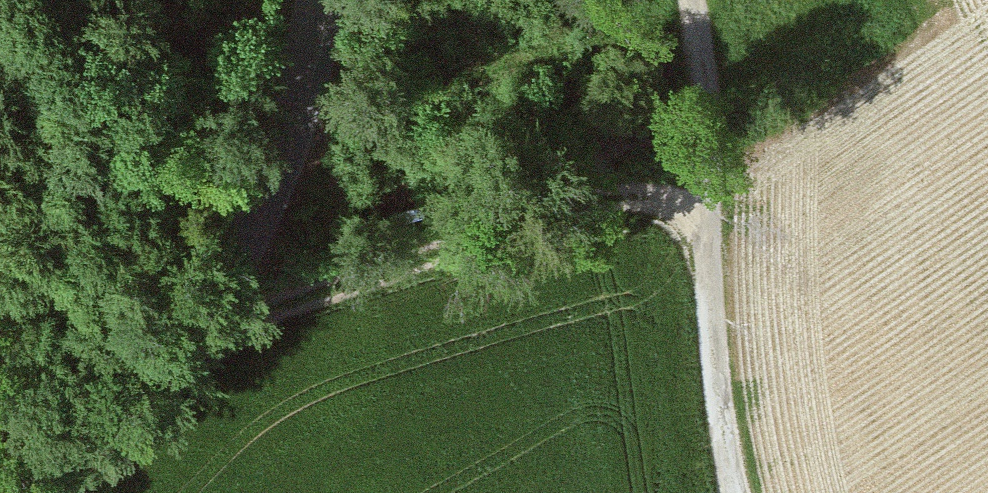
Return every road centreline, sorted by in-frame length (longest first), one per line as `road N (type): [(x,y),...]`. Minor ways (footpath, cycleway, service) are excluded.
road 1 (unclassified): [(14,492),(182,334),(287,167),(319,0)]
road 2 (track): [(182,334),(705,192)]
road 3 (track): [(685,0),(715,407),(735,492)]

